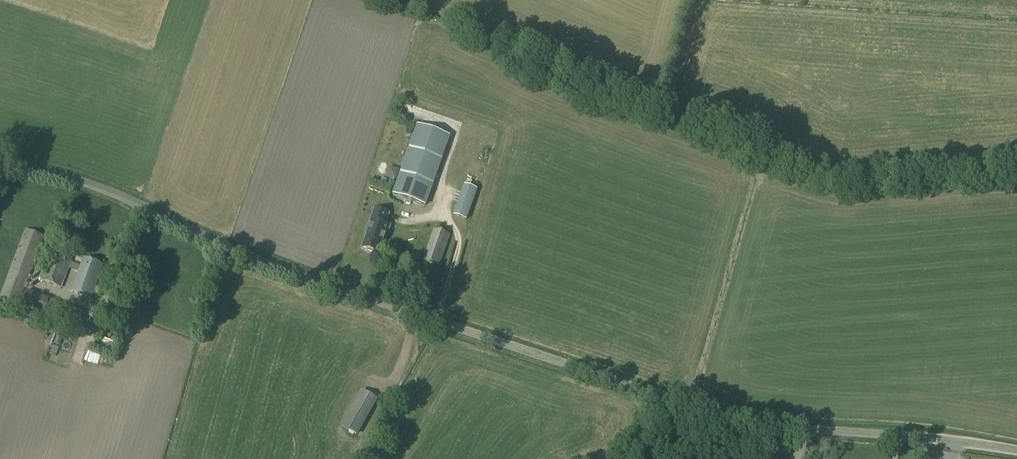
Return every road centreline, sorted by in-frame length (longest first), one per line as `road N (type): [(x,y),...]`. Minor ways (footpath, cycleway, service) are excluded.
road 1 (unclassified): [(1016,454),(712,413),(309,279),(94,187),(0,166)]

